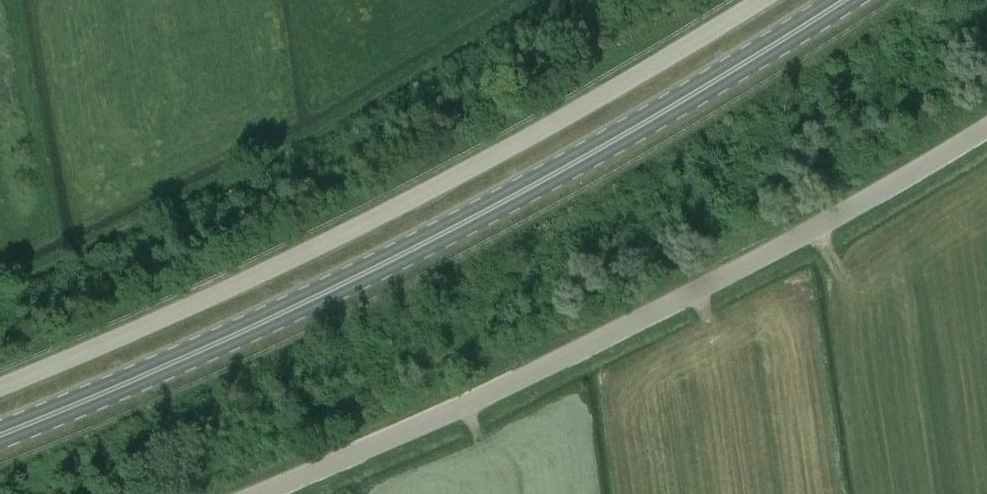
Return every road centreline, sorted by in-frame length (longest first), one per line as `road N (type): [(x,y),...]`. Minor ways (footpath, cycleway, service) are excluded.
road 1 (primary): [(0,441),(156,378),(549,183),(848,0)]
road 2 (unclassified): [(0,384),(181,312),(534,142),(752,0)]
road 3 (unclassified): [(290,493),(511,410),(986,149)]

